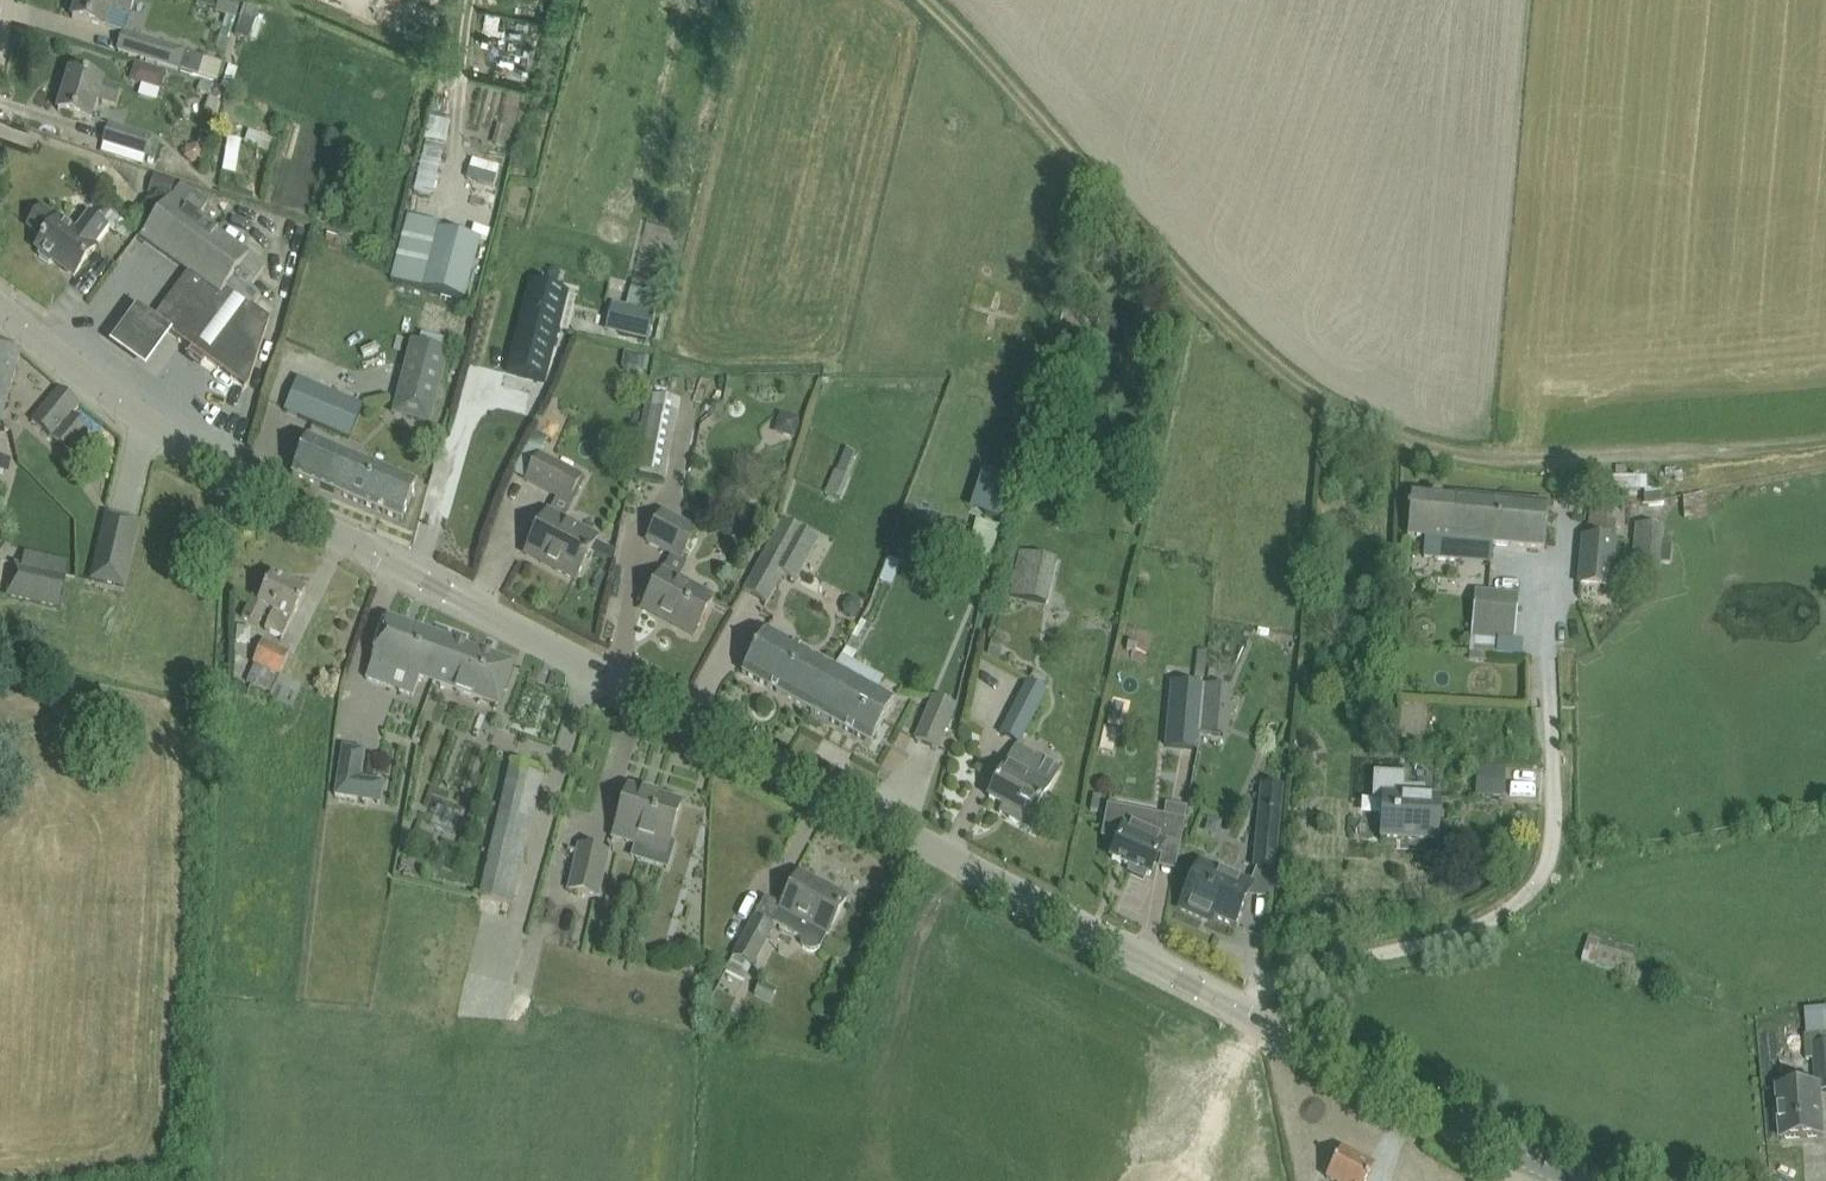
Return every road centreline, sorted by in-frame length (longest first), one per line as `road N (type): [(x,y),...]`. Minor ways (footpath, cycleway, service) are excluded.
road 1 (tertiary): [(1237,1011),(452,598),(295,524),(0,307)]
road 2 (unclassified): [(1237,1011),(1280,977),(1461,934),(1501,916),(1547,867),(1549,752)]
road 3 (tertiary): [(1566,1180),(1237,1011)]

